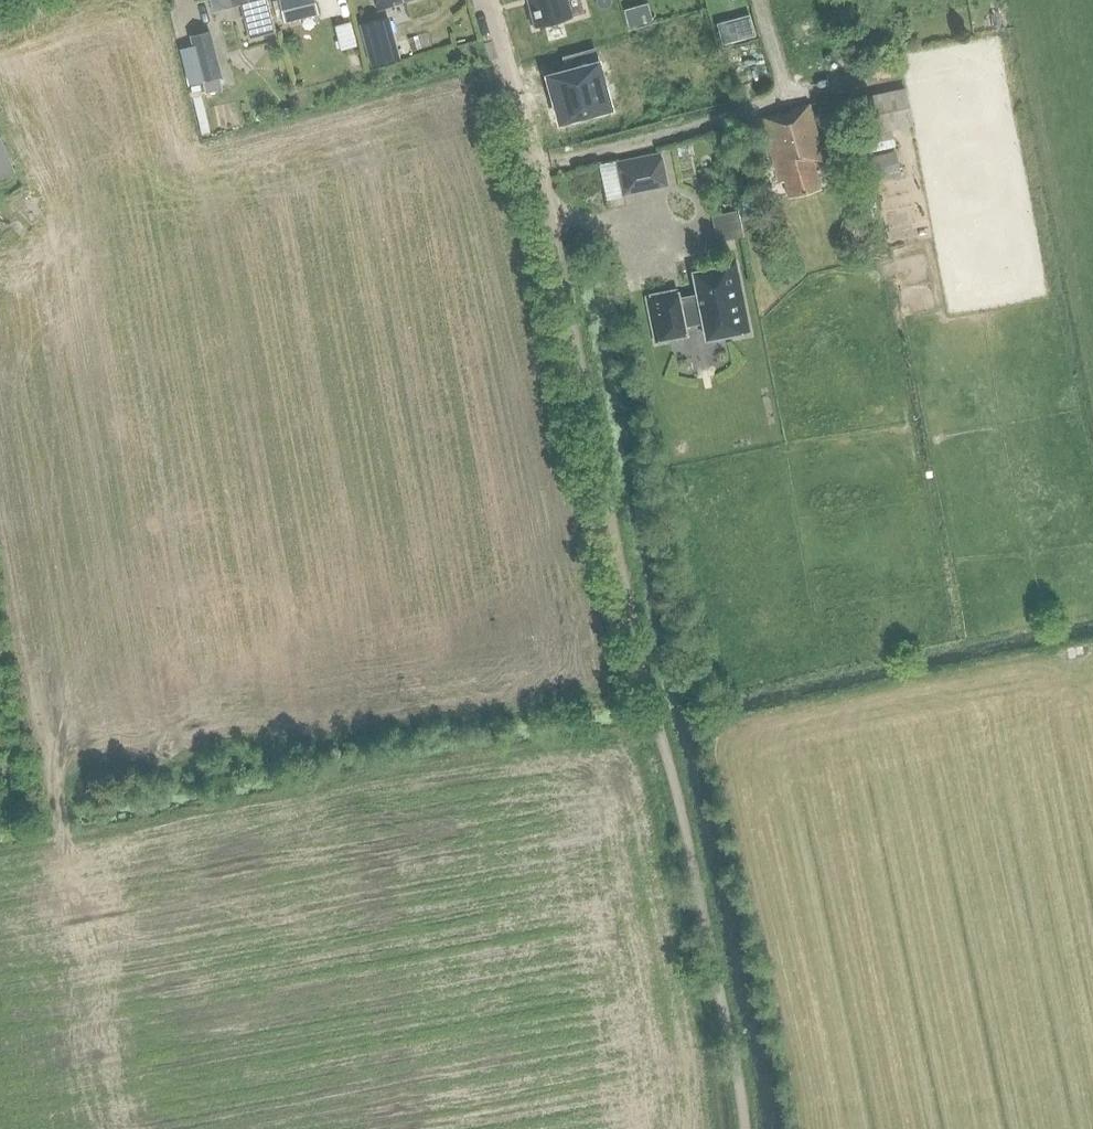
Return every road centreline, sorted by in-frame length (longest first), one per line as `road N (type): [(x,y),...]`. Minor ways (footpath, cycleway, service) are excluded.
road 1 (track): [(747,1122),(681,801),(522,136)]
road 2 (unclassified): [(522,136),(485,0)]

